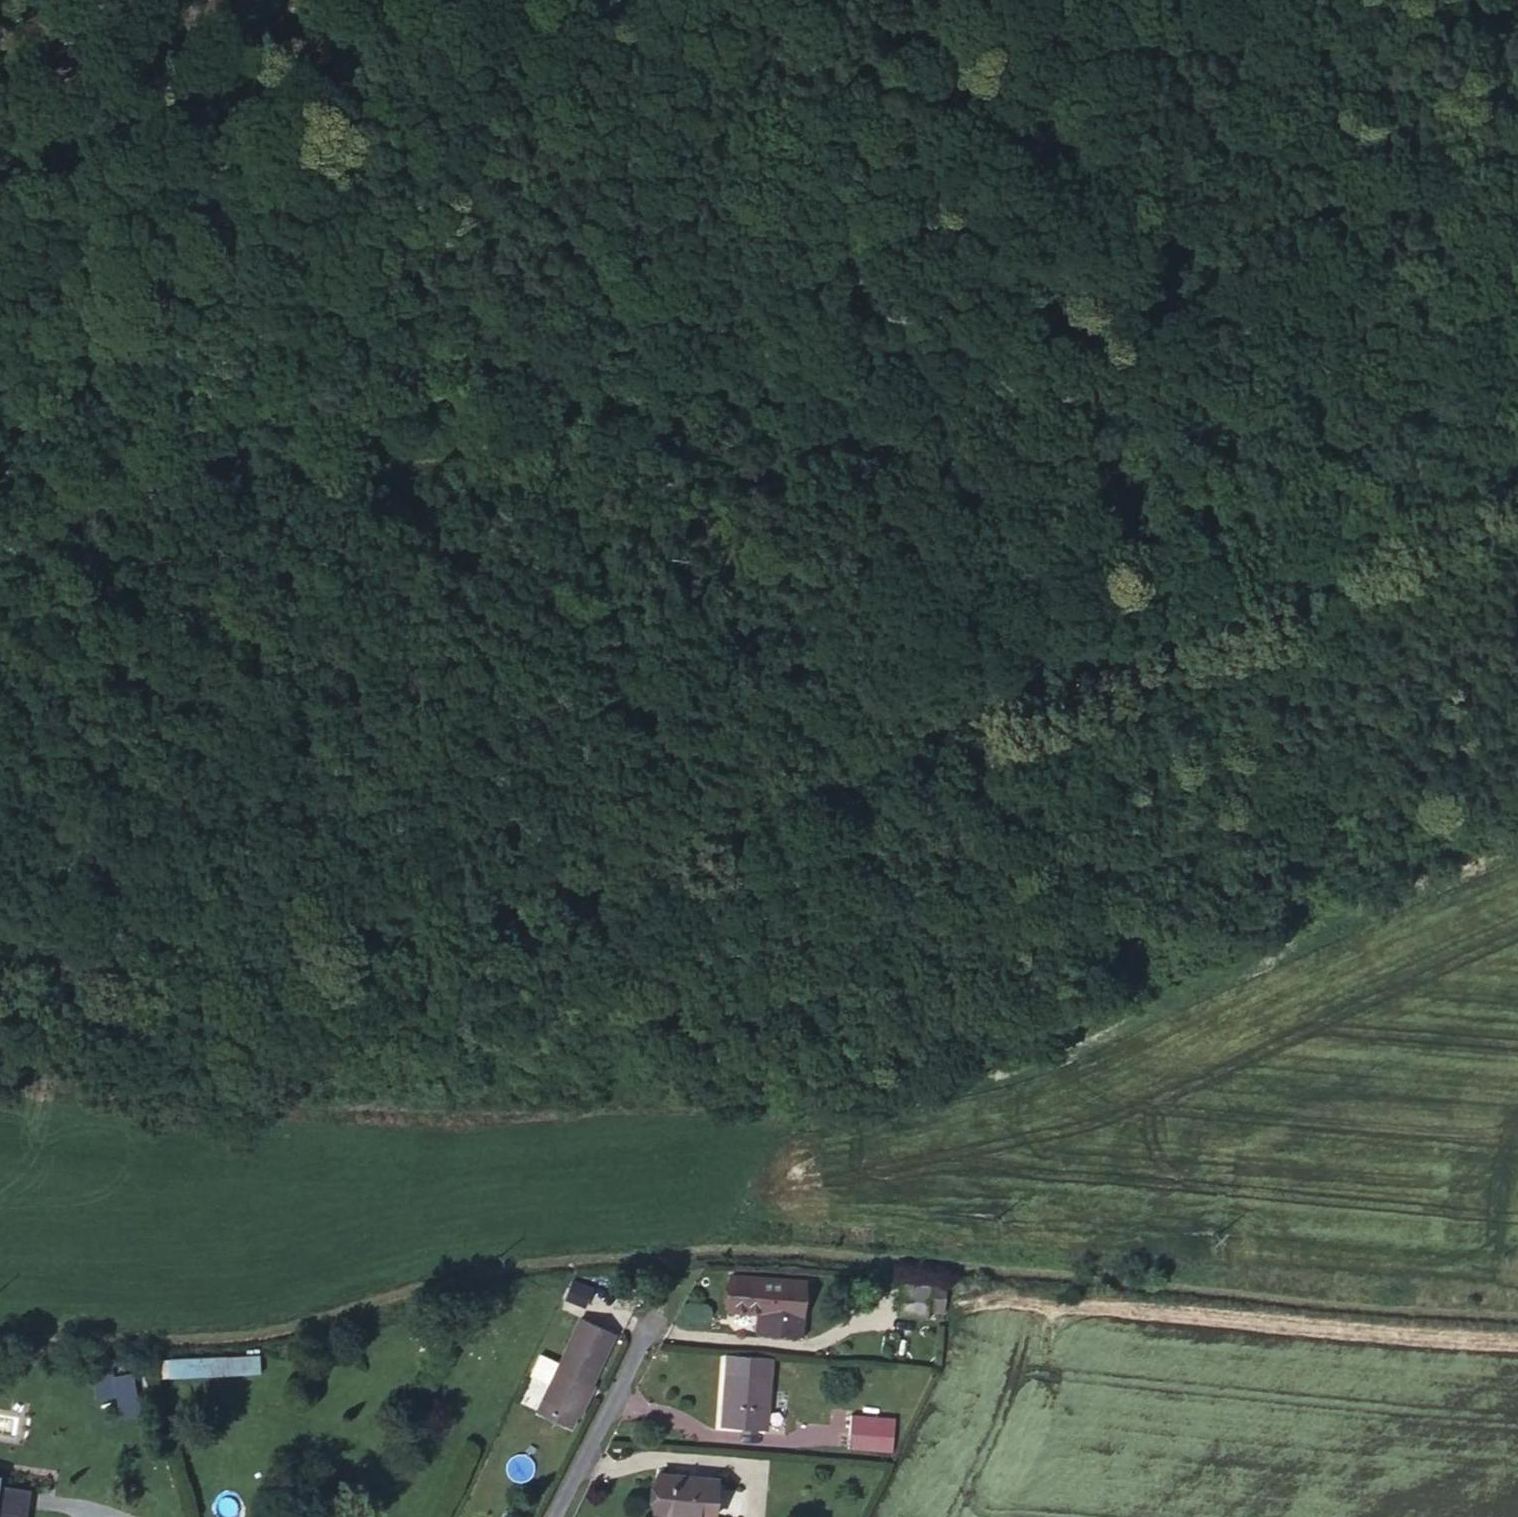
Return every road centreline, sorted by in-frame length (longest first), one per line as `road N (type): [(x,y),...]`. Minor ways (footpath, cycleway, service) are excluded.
road 1 (tertiary): [(1517,440),(1373,536),(659,845),(474,914),(333,955),(145,970),(0,940)]
road 2 (residential): [(669,1285),(549,1516)]

